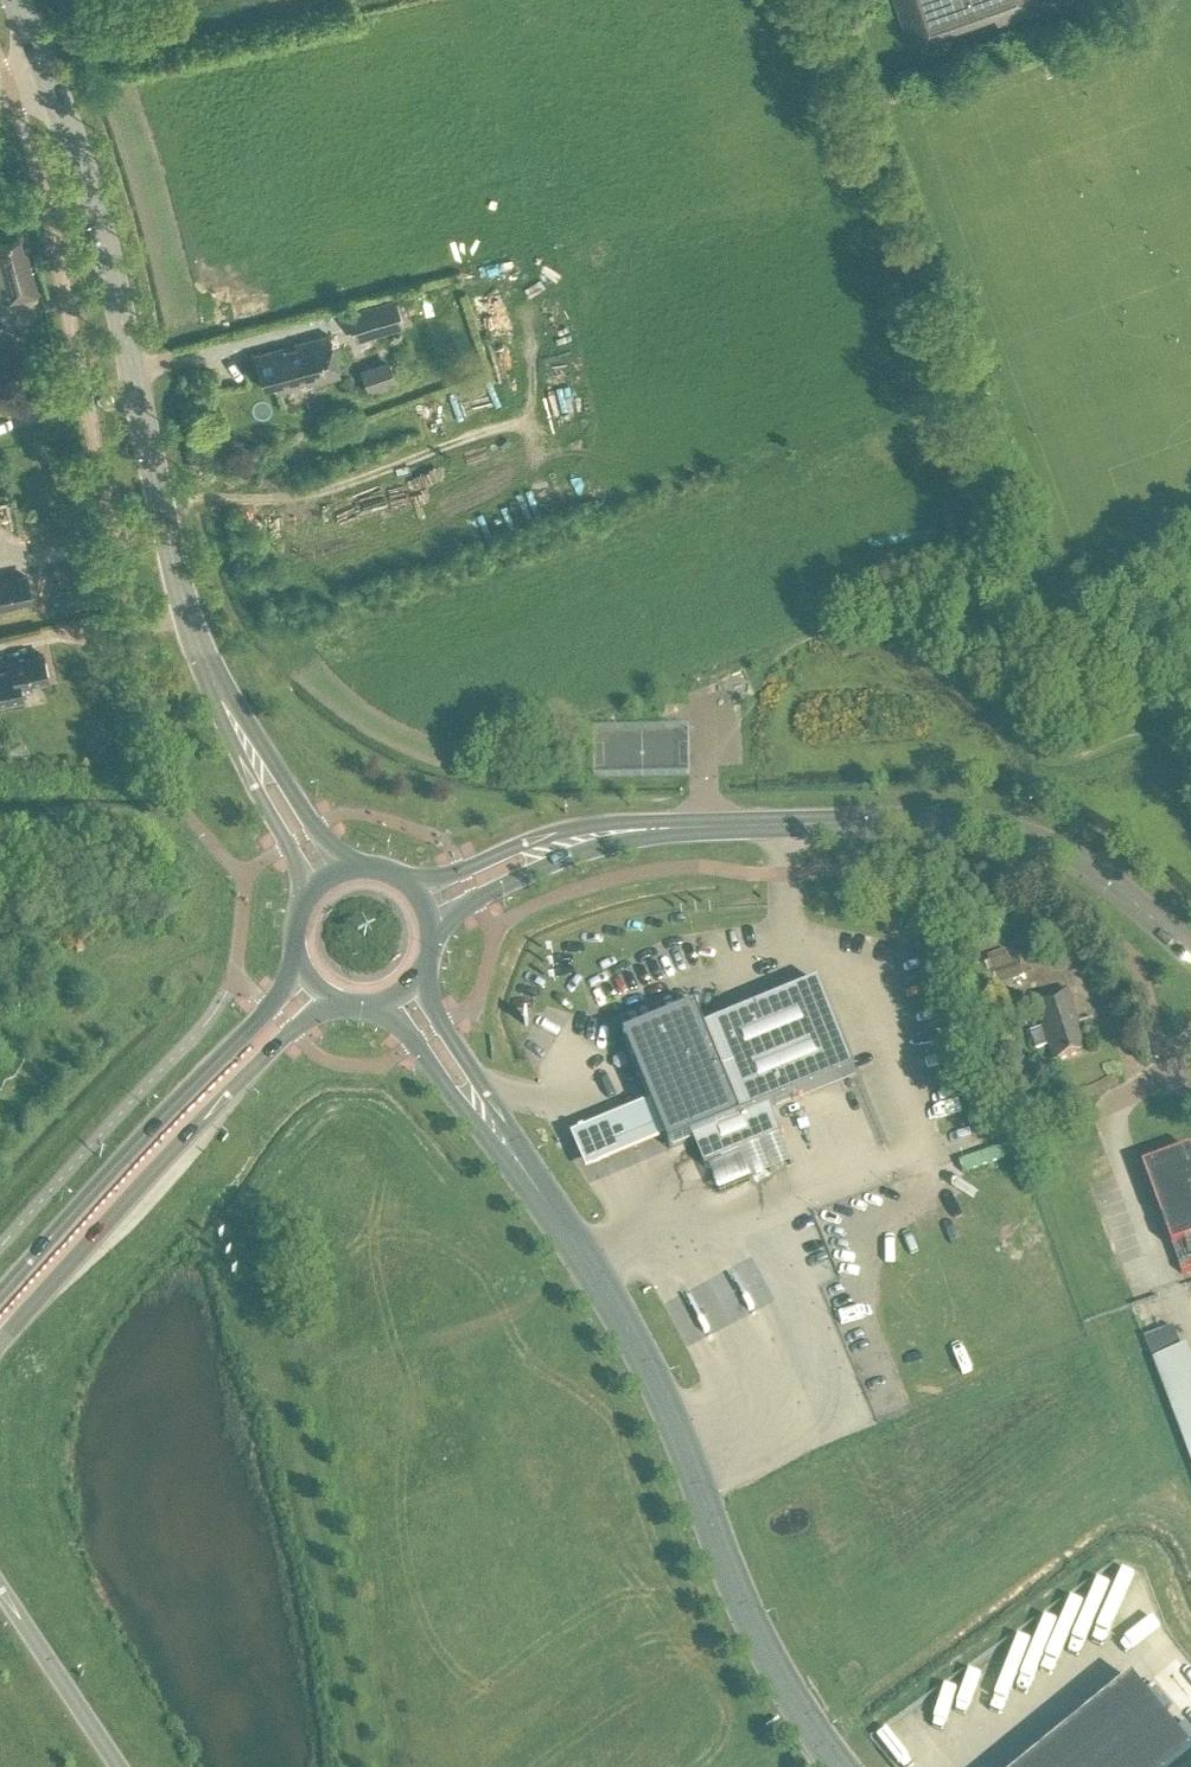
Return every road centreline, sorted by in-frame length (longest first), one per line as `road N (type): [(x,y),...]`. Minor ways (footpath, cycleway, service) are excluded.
road 1 (unclassified): [(479,1107),(603,1279),(666,1403),(752,1629),(845,1766)]
road 2 (tertiary): [(228,713),(178,572),(107,246),(17,0)]
road 3 (tertiary): [(1190,960),(1111,891),(1046,848),(984,830),(792,826),(606,838)]
road 4 (tertiary): [(0,1348),(236,1088),(330,1003)]
road 5 (tertiary): [(304,975),(0,1296)]
road 6 (residential): [(1167,1279),(1112,1119),(1172,1066)]
road 7 (trunk): [(116,1766),(0,1591)]
road 8 (tertiary): [(606,838),(560,833),(412,888)]
road 9 (tertiary): [(228,713),(251,784),(311,897)]
road 10 (tertiary): [(353,872),(228,713)]
road 11 (tertiary): [(434,934),(606,838)]
road 12 (unclassified): [(379,1011),(400,1028),(440,1085),(479,1107)]
road 13 (unclassified): [(479,1107),(472,1072),(421,984)]

